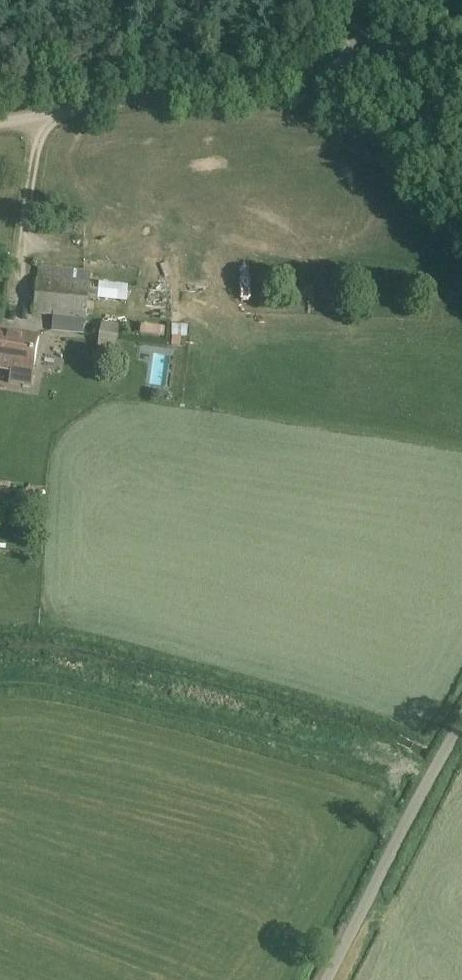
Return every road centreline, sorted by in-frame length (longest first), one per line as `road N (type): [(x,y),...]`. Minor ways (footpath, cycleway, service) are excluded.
road 1 (track): [(0,129),(297,78),(461,63)]
road 2 (track): [(432,775),(44,676),(0,678)]
road 3 (unclassified): [(330,979),(461,724)]
road 4 (tertiary): [(461,146),(319,0)]

